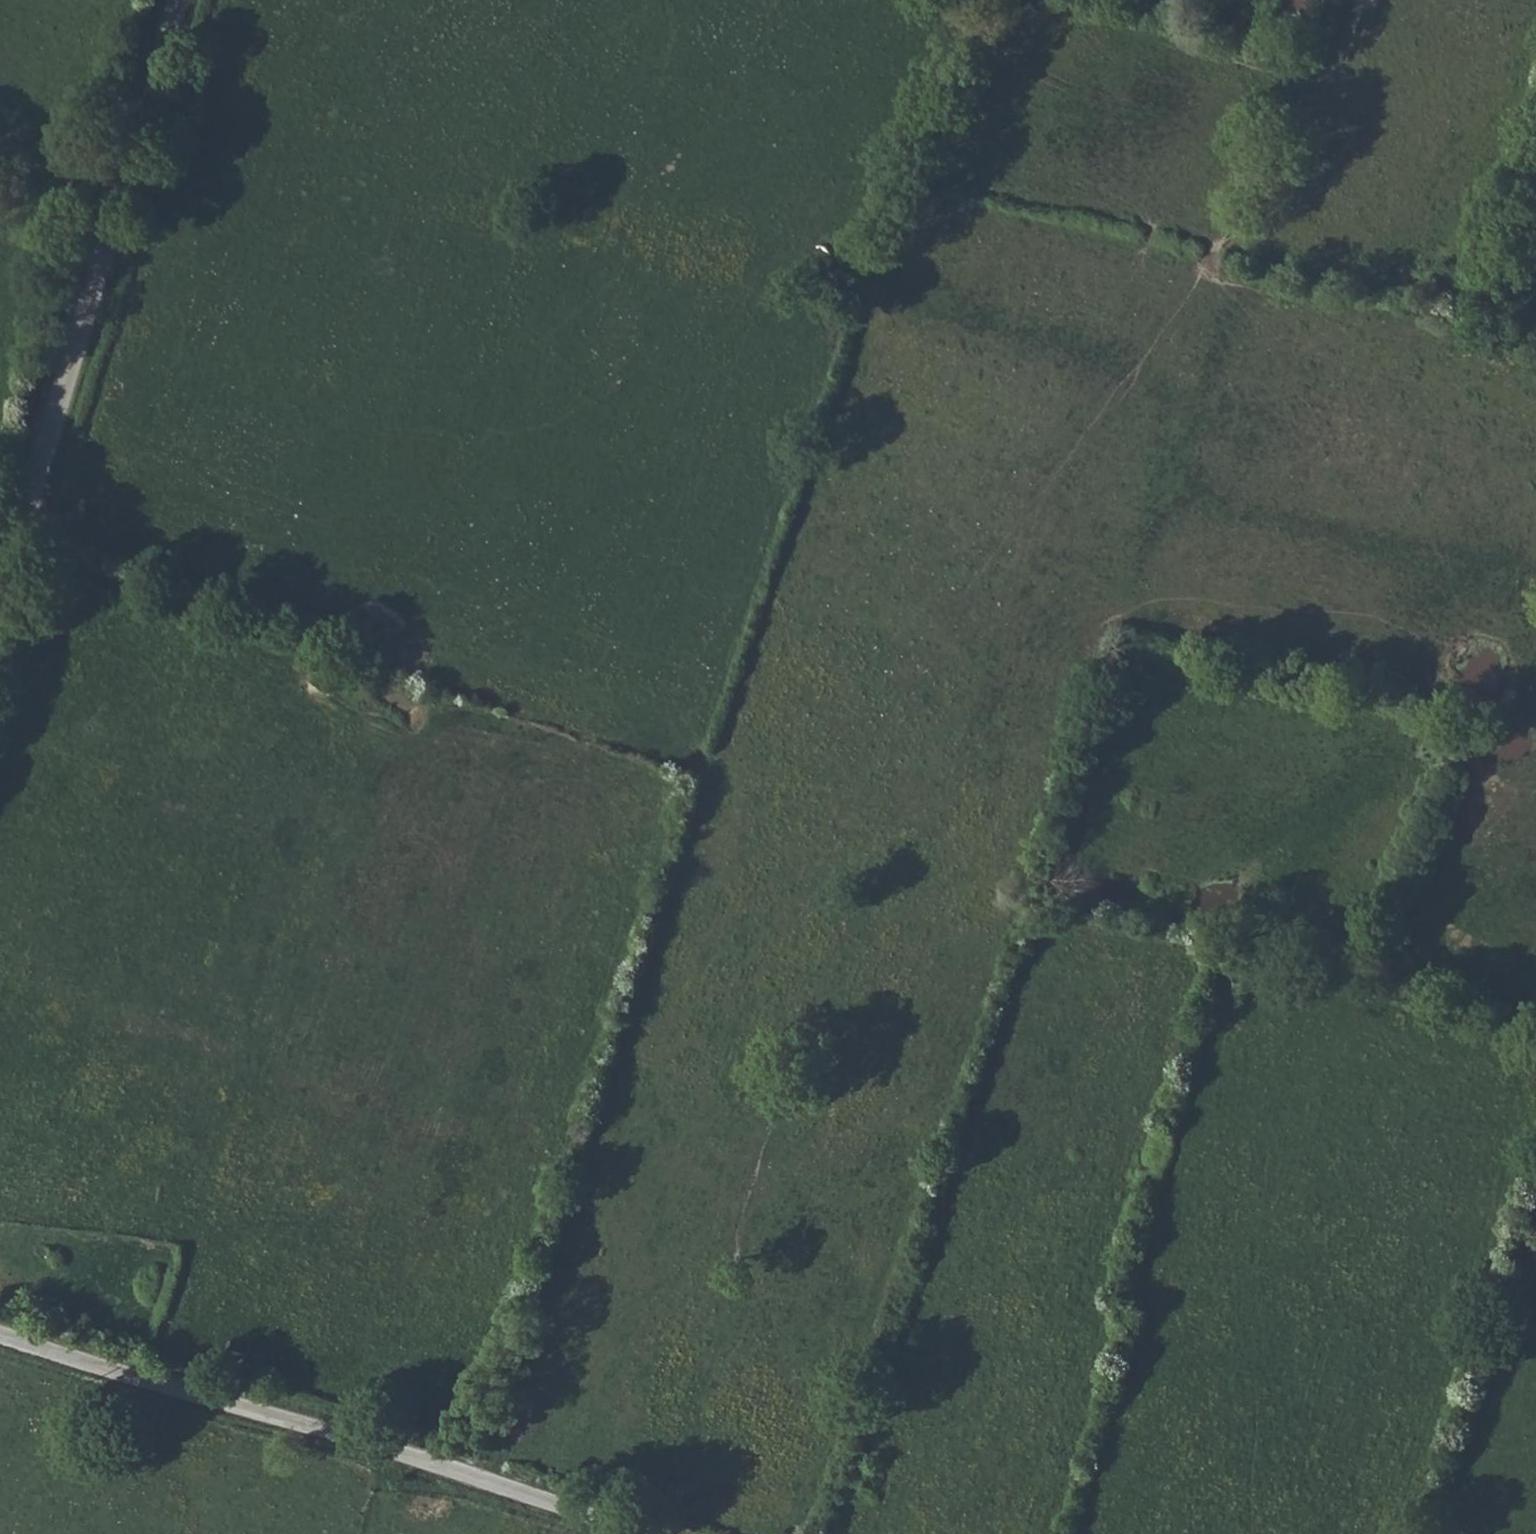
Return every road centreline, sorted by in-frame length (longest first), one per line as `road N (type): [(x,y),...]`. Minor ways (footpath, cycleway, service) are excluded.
road 1 (unclassified): [(0,1334),(645,1533)]
road 2 (unclassified): [(0,599),(178,0)]

